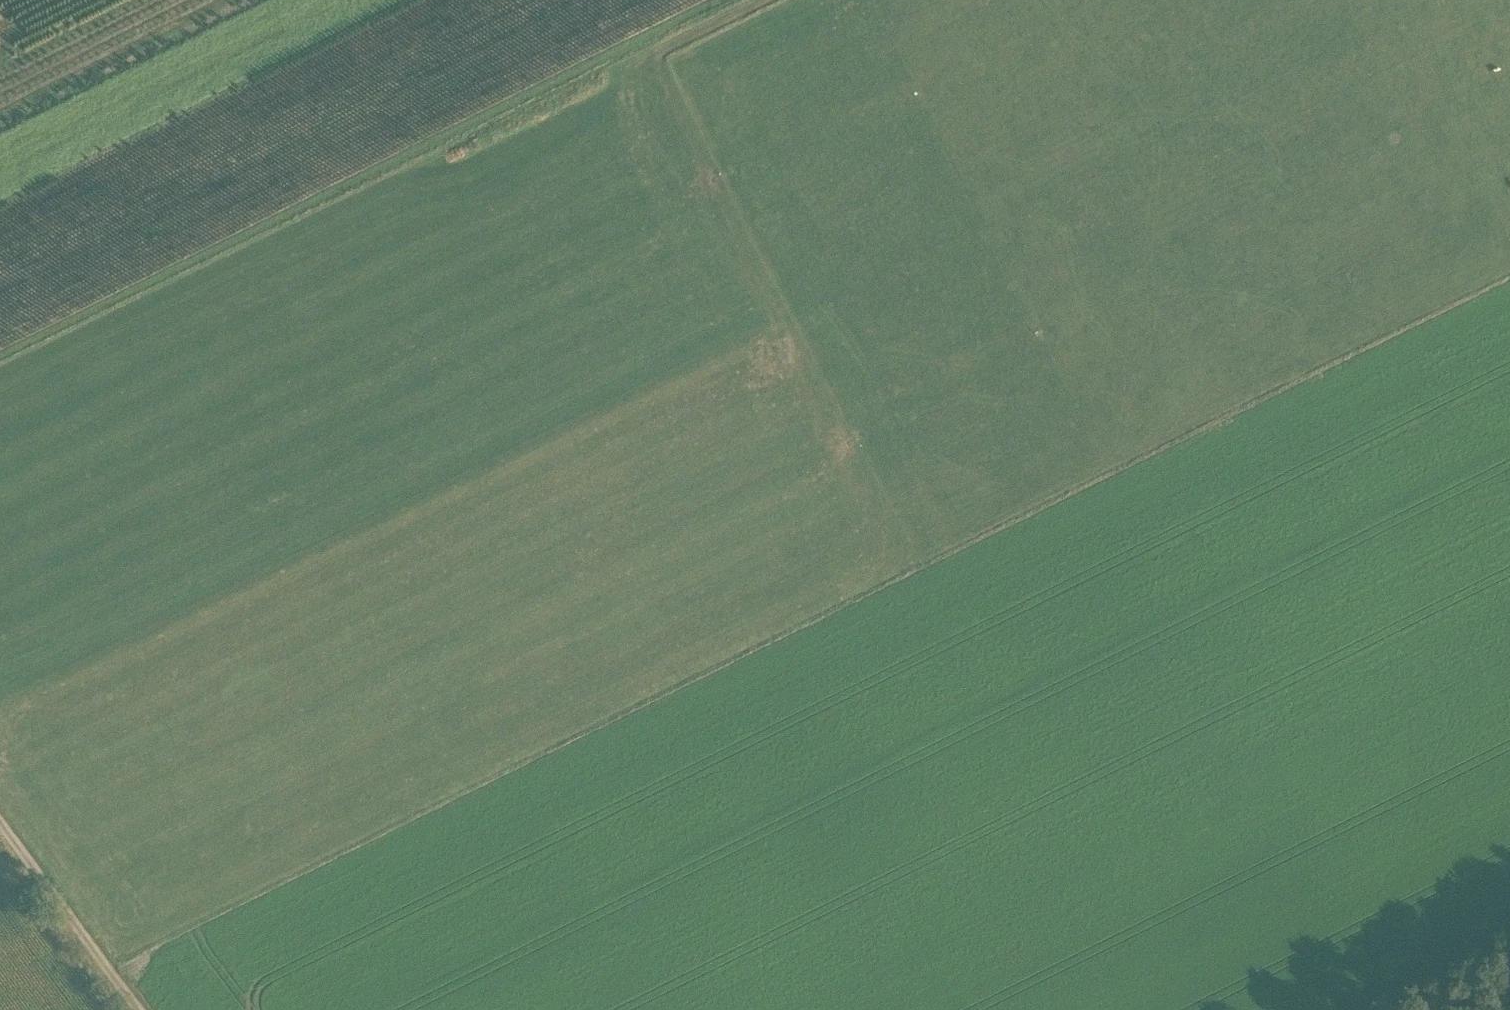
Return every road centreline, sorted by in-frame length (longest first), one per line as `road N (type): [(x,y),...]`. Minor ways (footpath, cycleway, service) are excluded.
road 1 (track): [(0,835),(128,1009)]

